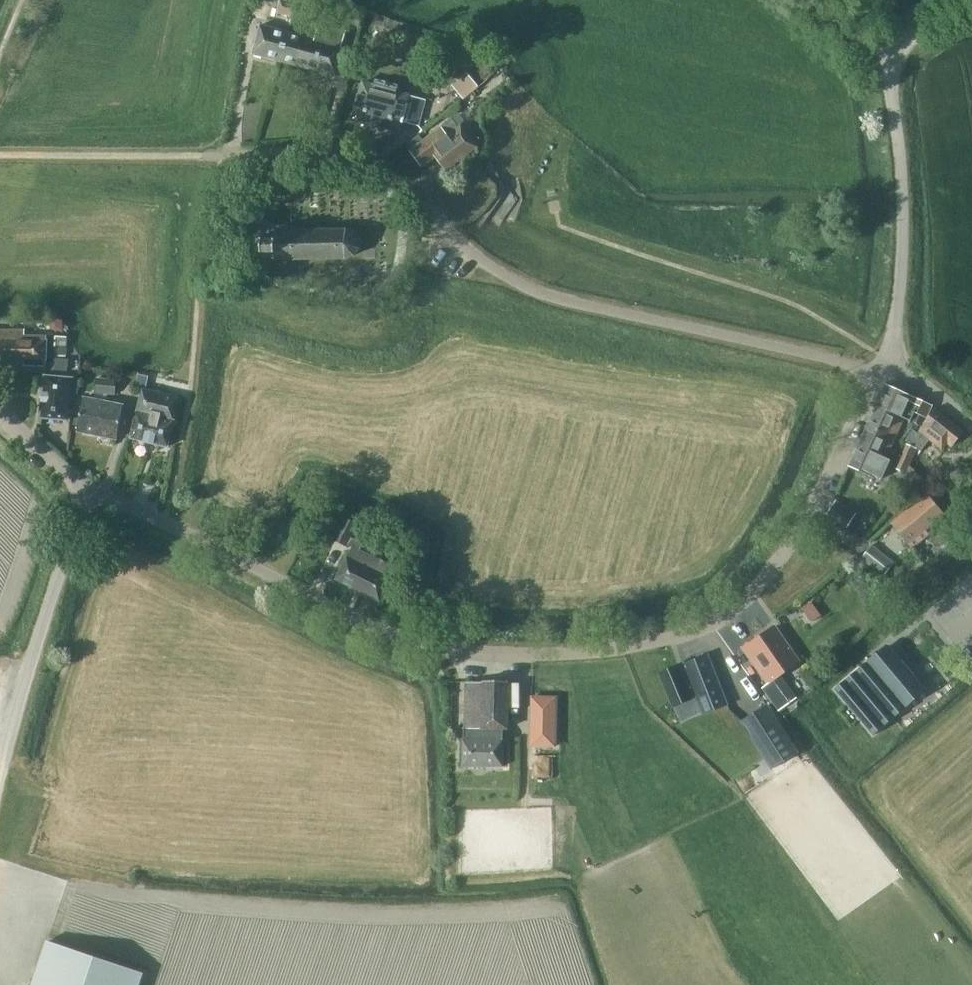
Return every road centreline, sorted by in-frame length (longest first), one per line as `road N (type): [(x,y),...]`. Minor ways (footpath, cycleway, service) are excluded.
road 1 (unclassified): [(87,485),(346,613),(425,641),(520,653),(639,645),(717,621),(753,591),(820,496),(873,376)]
road 2 (residential): [(220,156),(309,152),(378,166),(416,191),(463,247),(531,289),(873,376)]
road 3 (unclassified): [(886,359),(899,303),(902,211),(890,56),(923,27),(971,3)]
road 4 (unclassified): [(0,773),(87,485)]

